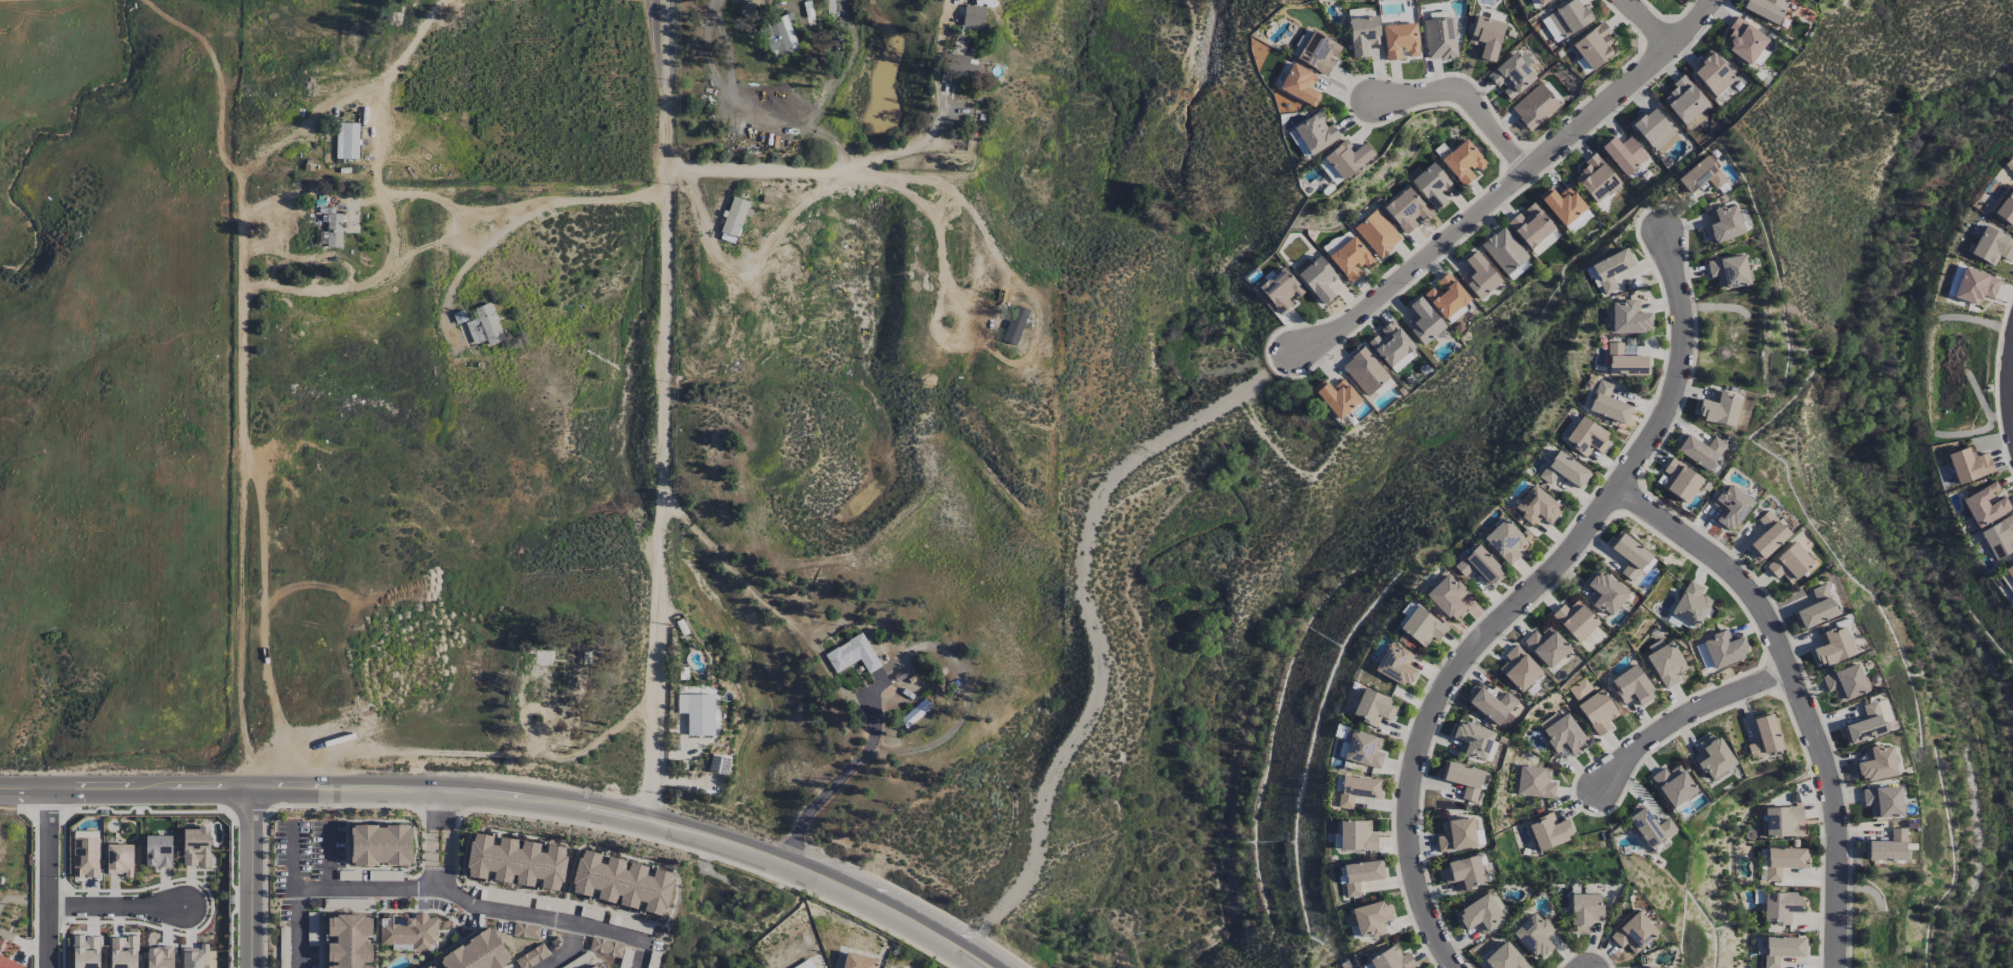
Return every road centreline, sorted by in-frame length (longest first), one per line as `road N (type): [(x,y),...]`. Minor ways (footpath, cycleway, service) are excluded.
road 1 (tertiary): [(834,885),(650,825),(497,797),(0,786)]
road 2 (residential): [(1669,235),(1686,341),(1680,392),(1654,443),(1576,550),(1480,643),(1448,686),(1424,742),(1413,848),(1424,901),(1454,967)]
road 3 (residential): [(650,825),(674,0)]
road 4 (residential): [(241,174),(240,695),(255,787),(255,967)]
road 5 (residential): [(987,921),(1028,874),(1050,778),(1093,711),(1102,680),(1103,647),(1082,599),(1086,536),(1104,487),(1304,350)]
road 6 (residential): [(1842,967),(1840,829),(1829,768),(1765,606),(1726,565),(1620,492)]
road 7 (residential): [(1304,350),(1362,318),(1670,48),(1713,0)]
road 8 (residential): [(448,0),(392,75),(241,174)]
road 9 (residential): [(1606,790),(1646,747),(1710,706),(1794,677)]
road 10 (residential): [(638,967),(645,941),(457,895)]
road 11 (residential): [(1373,96),(1446,92),(1466,102),(1529,171)]
road 12 (residential): [(51,786),(47,967)]
road 13 (residential): [(407,889),(295,891),(295,822)]
road 14 (residential): [(674,180),(854,168)]
road 15 (tertiary): [(987,967),(834,885)]
road 16 (residential): [(48,907),(180,905)]

